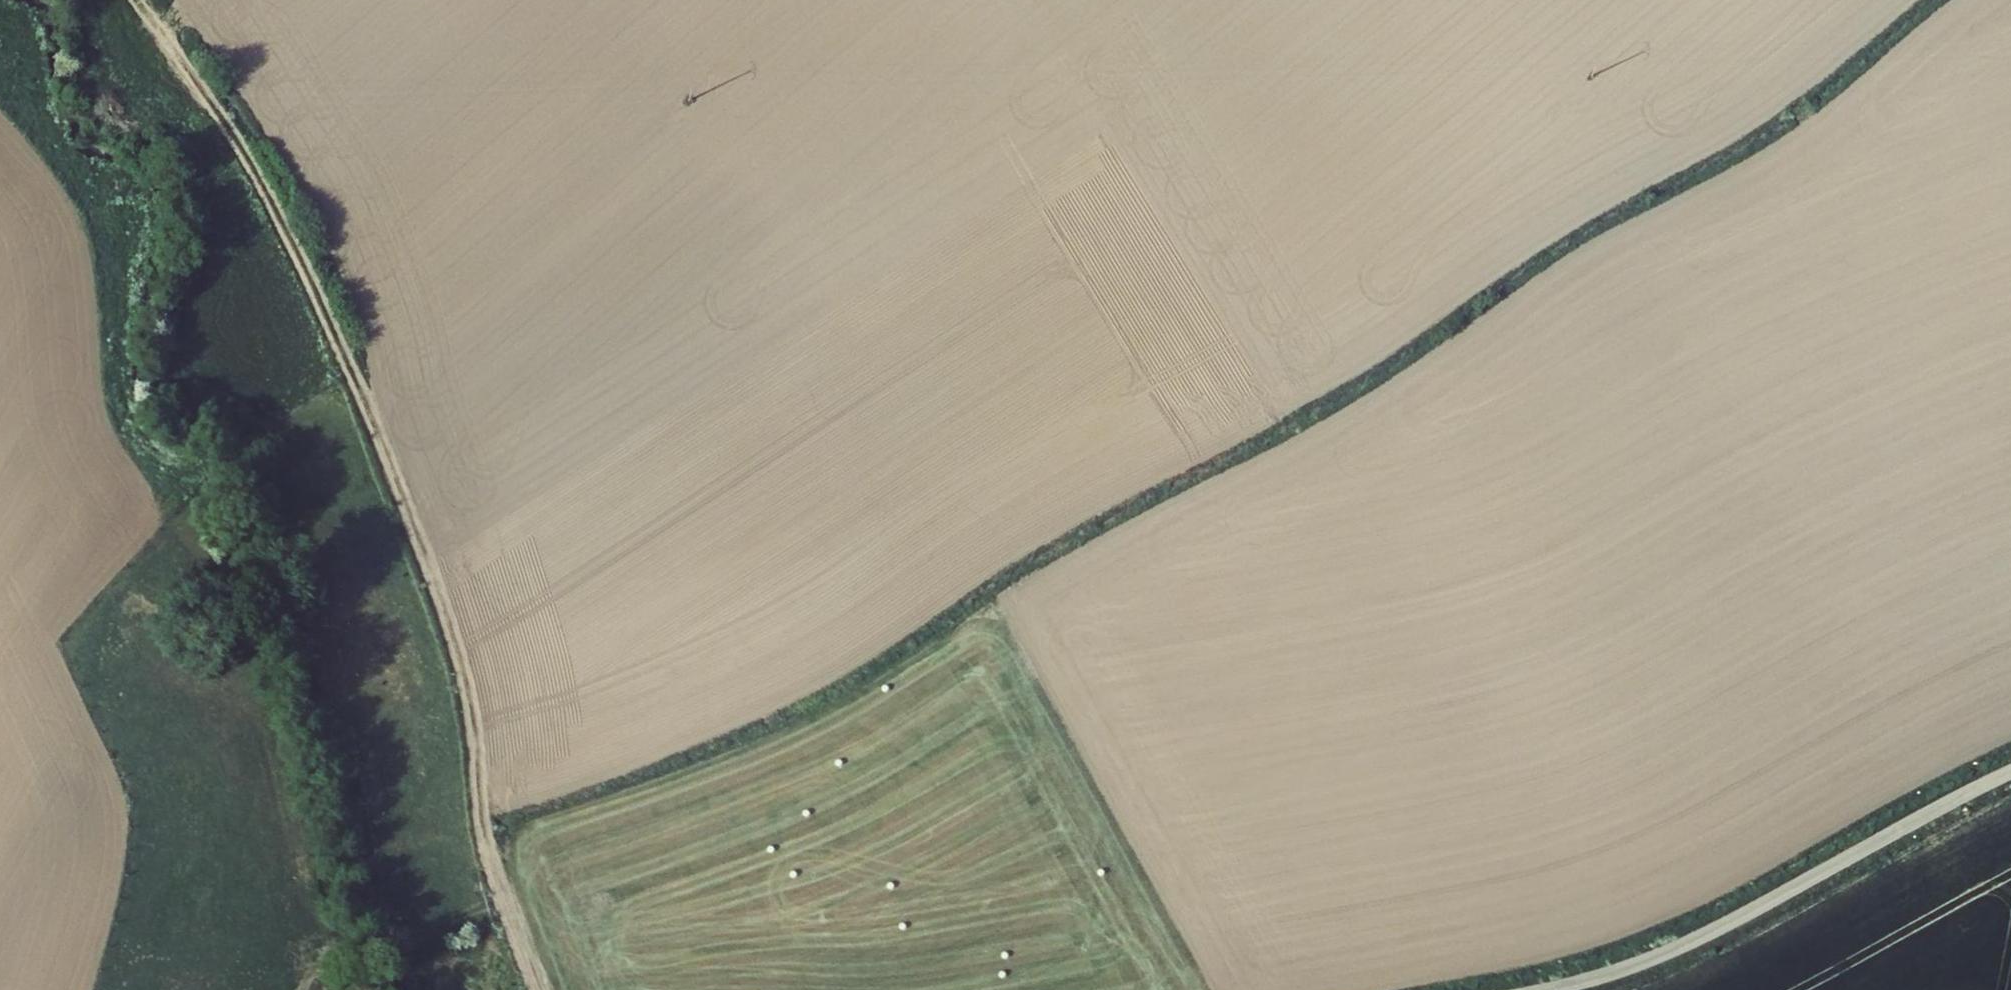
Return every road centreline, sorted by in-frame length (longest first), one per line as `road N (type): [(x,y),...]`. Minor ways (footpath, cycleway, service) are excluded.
road 1 (track): [(539,989),(485,837),(468,690),(442,599),(357,389),(251,163),(136,0)]
road 2 (residential): [(2010,772),(1717,929),(1545,989)]

